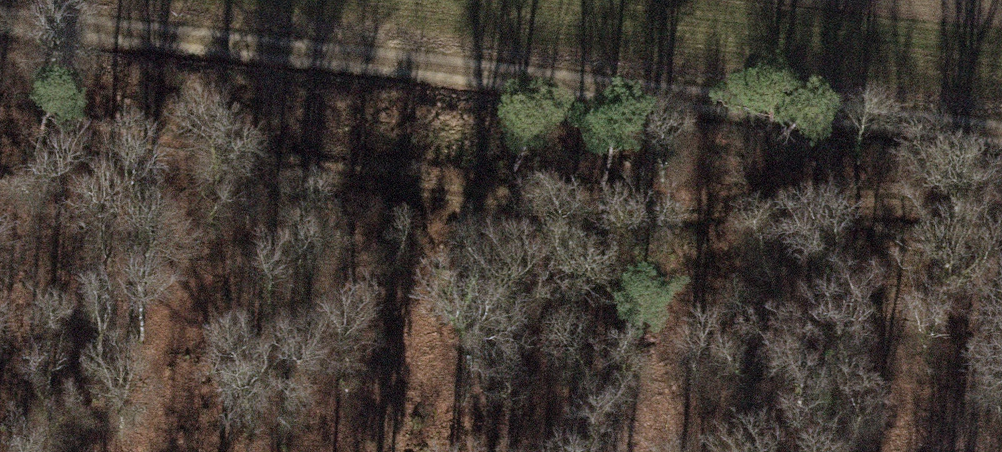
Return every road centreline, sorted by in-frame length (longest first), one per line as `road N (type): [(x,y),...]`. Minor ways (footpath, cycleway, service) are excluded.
road 1 (track): [(0,120),(496,203),(951,199),(1001,210)]
road 2 (track): [(0,19),(260,37),(1001,126)]

